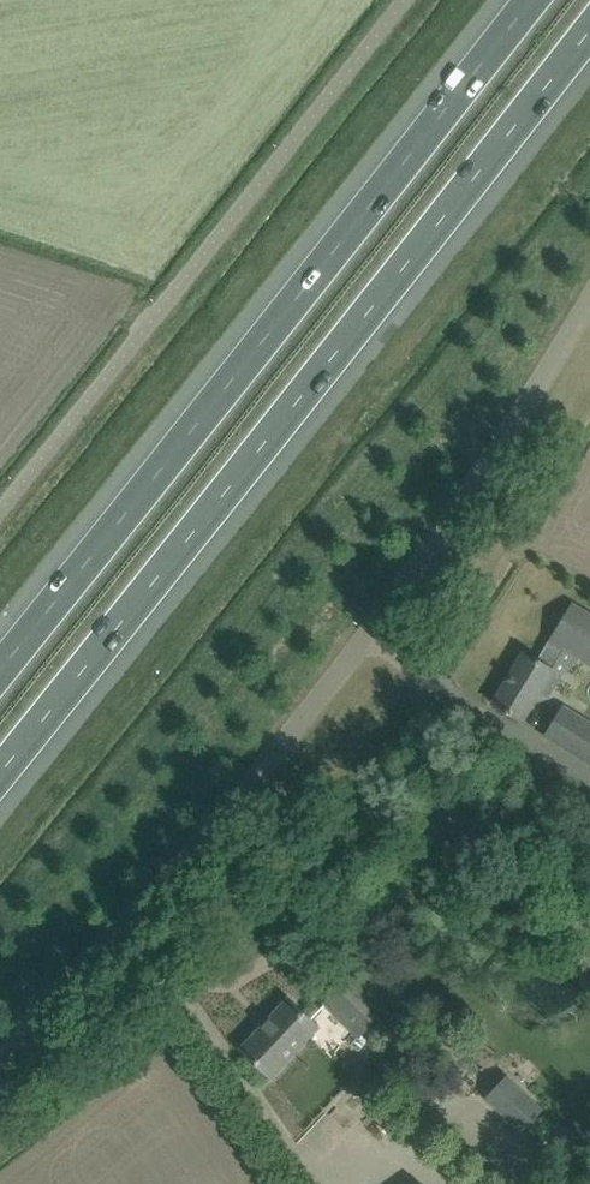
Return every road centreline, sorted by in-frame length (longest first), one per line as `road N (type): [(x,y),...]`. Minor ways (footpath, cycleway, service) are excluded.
road 1 (unclassified): [(0,1052),(162,899),(308,728),(468,514),(589,316)]
road 2 (motorway): [(0,776),(589,39)]
road 3 (motorway): [(526,0),(0,665)]

